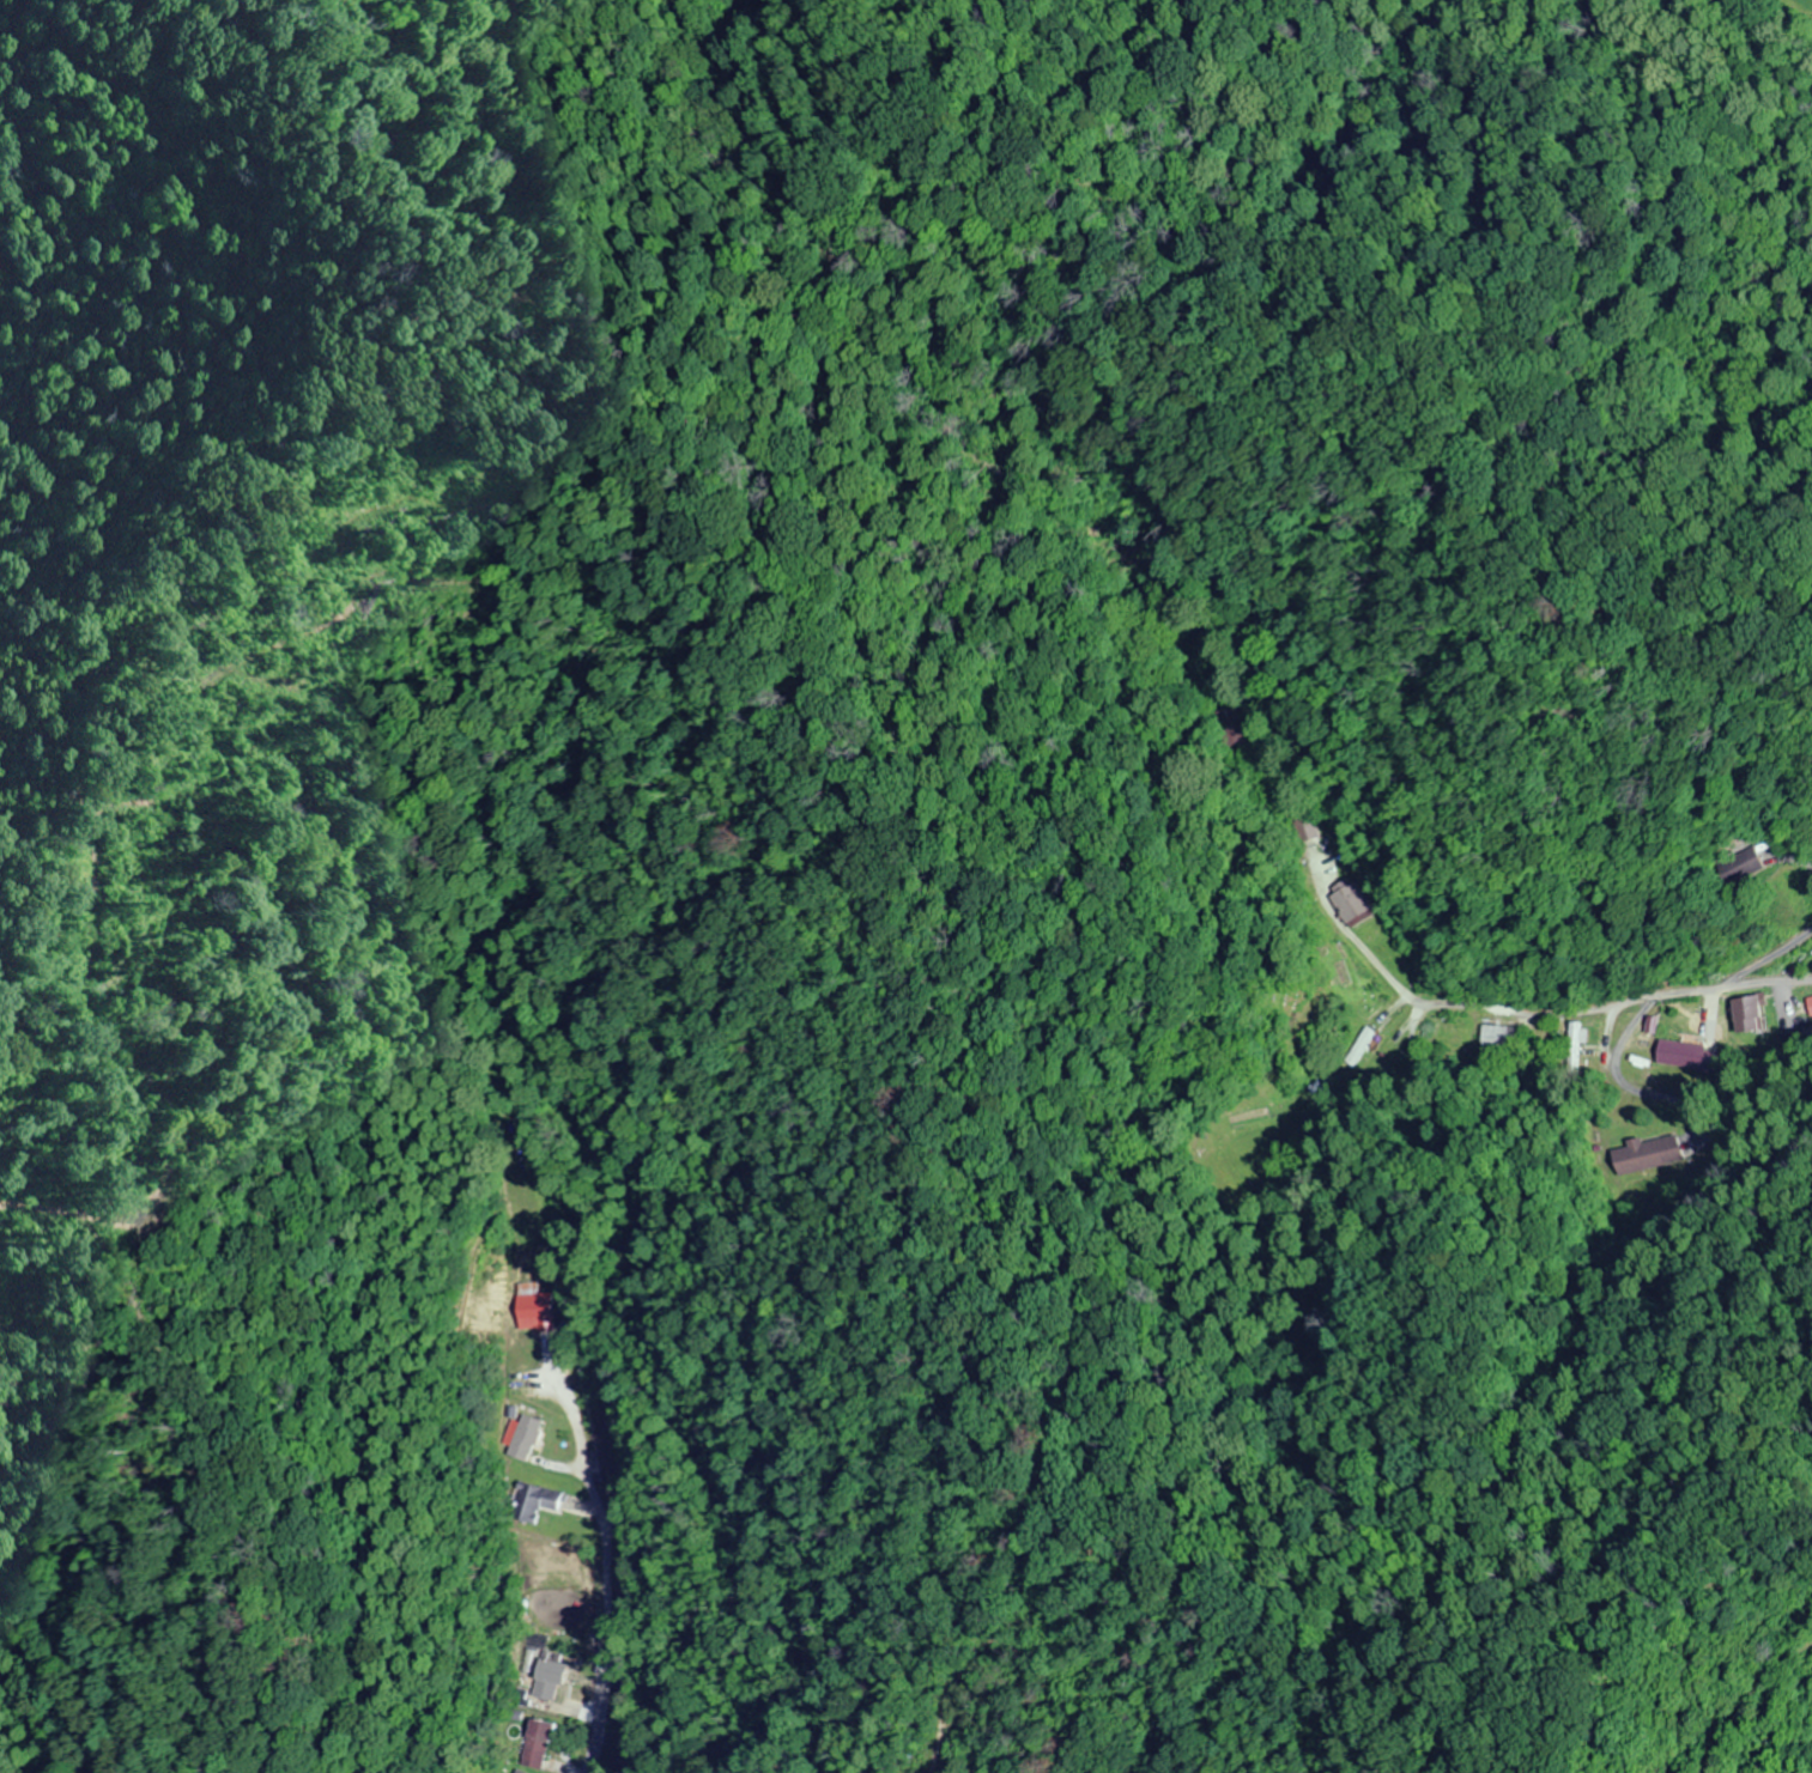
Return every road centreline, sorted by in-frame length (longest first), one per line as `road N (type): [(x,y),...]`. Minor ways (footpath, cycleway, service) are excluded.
road 1 (residential): [(1811,977),(1653,995),(1584,1012),(1405,997)]

